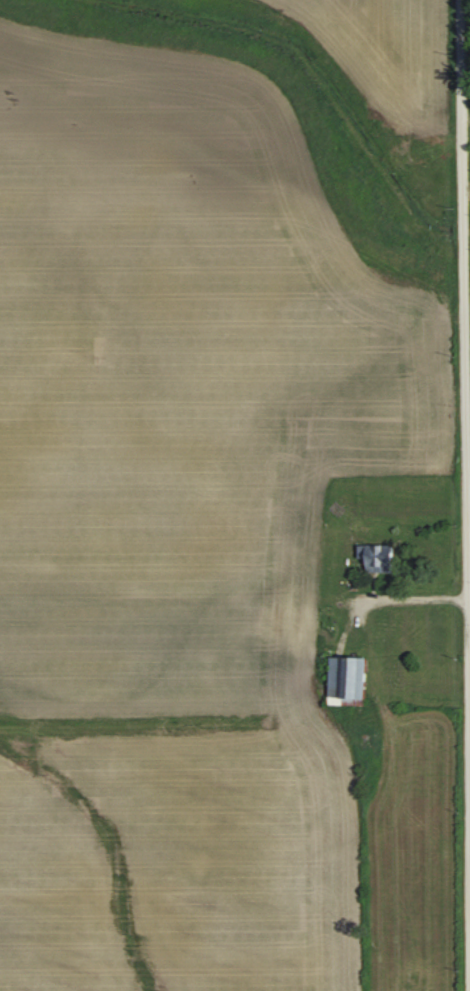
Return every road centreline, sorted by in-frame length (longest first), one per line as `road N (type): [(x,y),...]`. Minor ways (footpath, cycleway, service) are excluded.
road 1 (residential): [(469,224),(469,0)]

